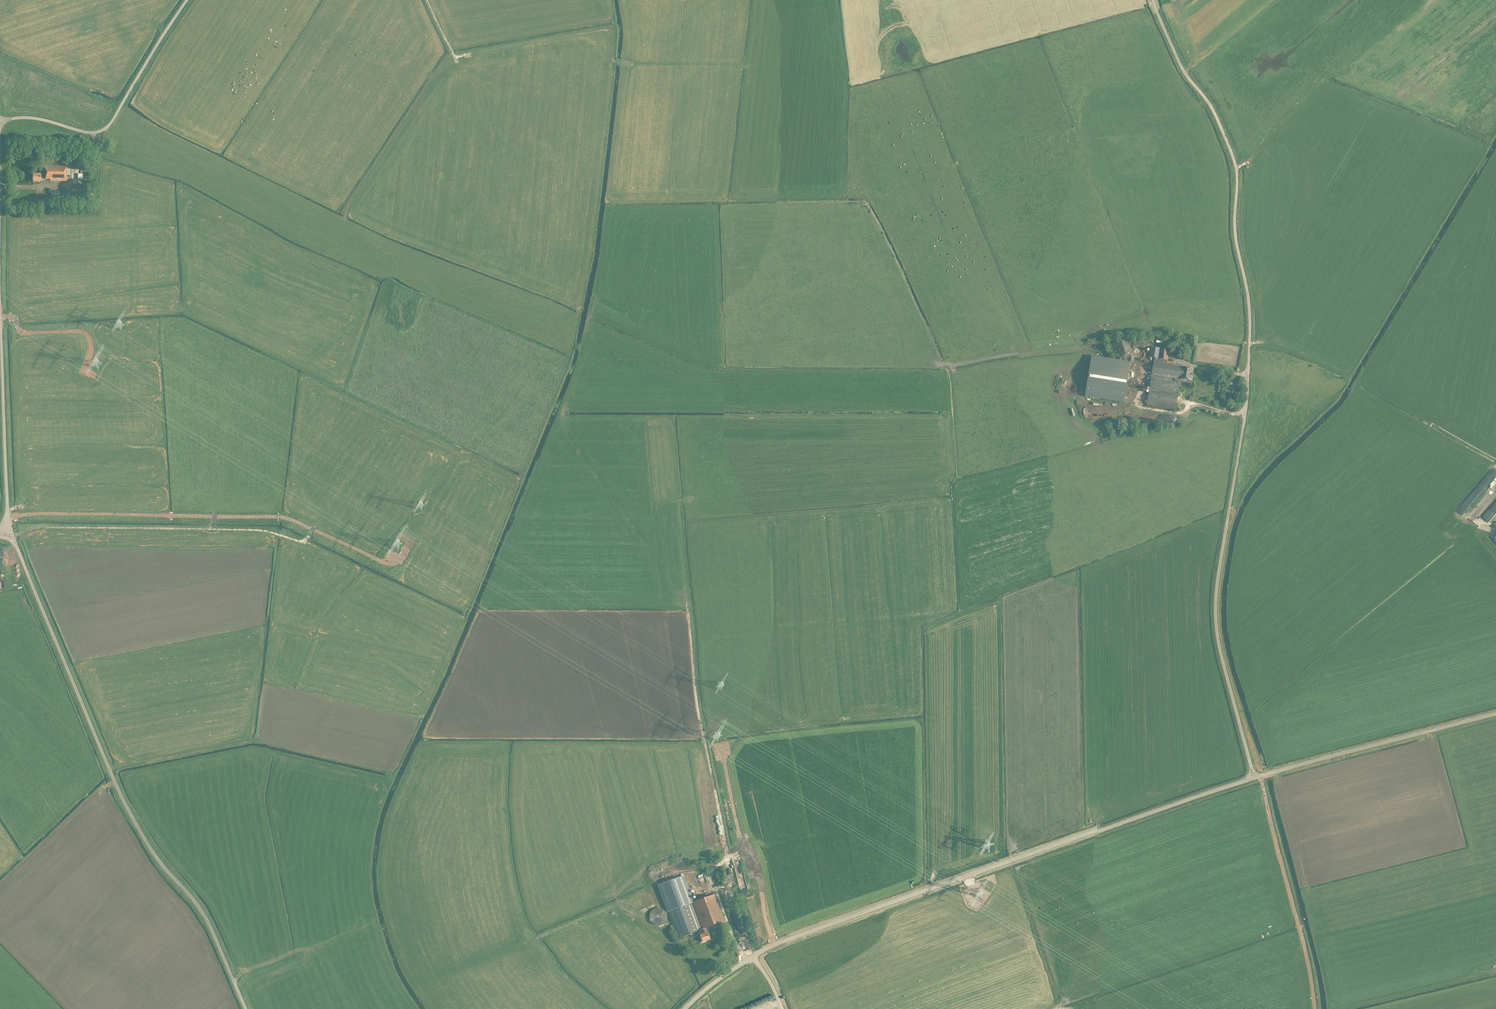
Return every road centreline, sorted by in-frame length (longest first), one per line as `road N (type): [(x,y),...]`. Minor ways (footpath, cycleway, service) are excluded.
road 1 (unclassified): [(1253,776),(1215,609),(1248,372),(1236,167),(1152,0)]
road 2 (unclassified): [(680,1008),(774,947),(1253,776)]
road 3 (unclassified): [(246,1008),(206,917),(132,818),(9,531)]
road 4 (unclassified): [(1253,776),(1495,712)]
road 5 (unclassified): [(9,531),(0,342)]

